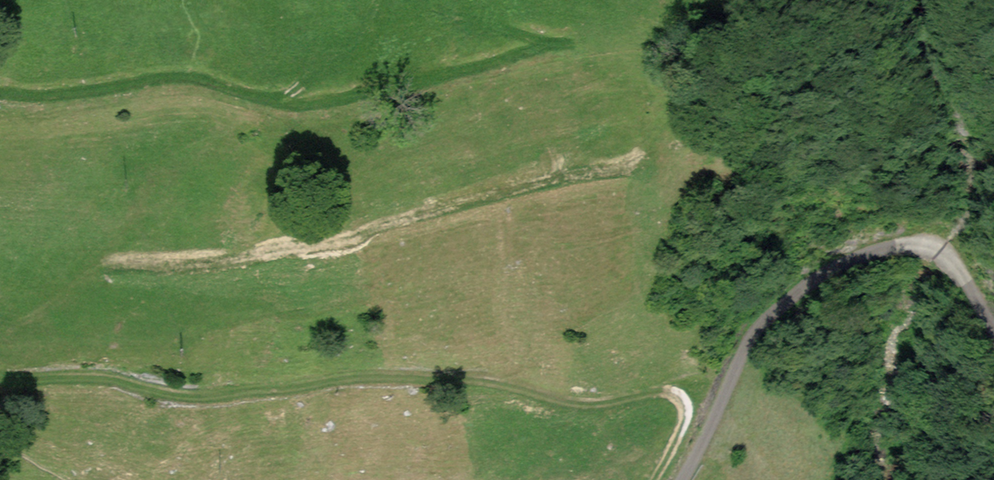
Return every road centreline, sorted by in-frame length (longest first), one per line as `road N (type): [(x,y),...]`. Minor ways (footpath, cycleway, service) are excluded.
road 1 (track): [(654,479),(686,413),(679,395),(663,392),(592,403),(489,380),(396,375),(210,397),(97,377),(0,376)]
road 2 (track): [(0,95),(76,97),(170,79),(301,107),(568,43)]
road 3 (track): [(993,326),(955,266),(930,248),(847,258),(800,280),(747,346),(683,479)]
road 4 (track): [(382,0),(358,36),(272,105)]

